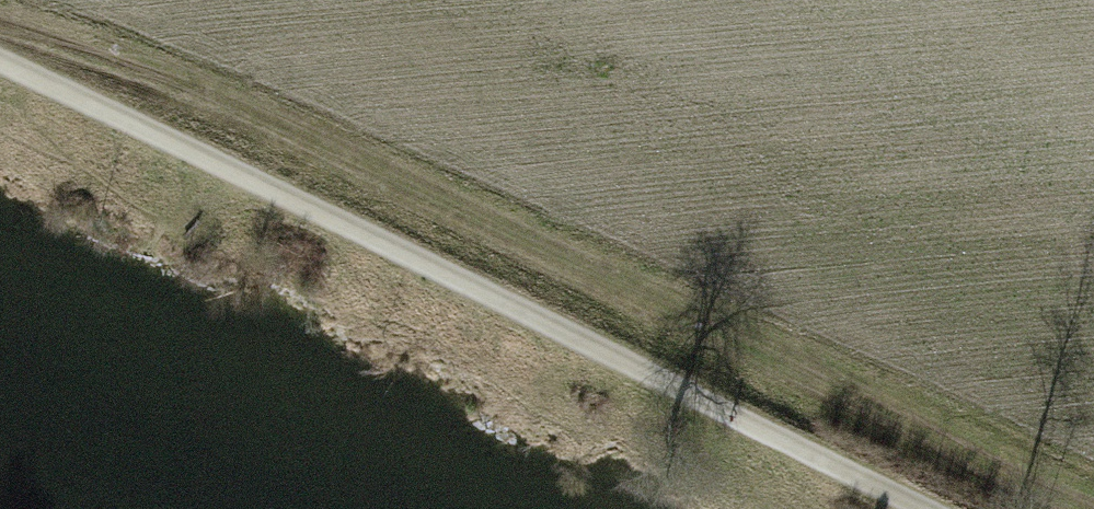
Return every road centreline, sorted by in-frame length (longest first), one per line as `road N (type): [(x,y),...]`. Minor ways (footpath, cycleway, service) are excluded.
road 1 (track): [(1093,492),(883,388),(40,20),(0,16)]
road 2 (track): [(937,508),(0,63)]

